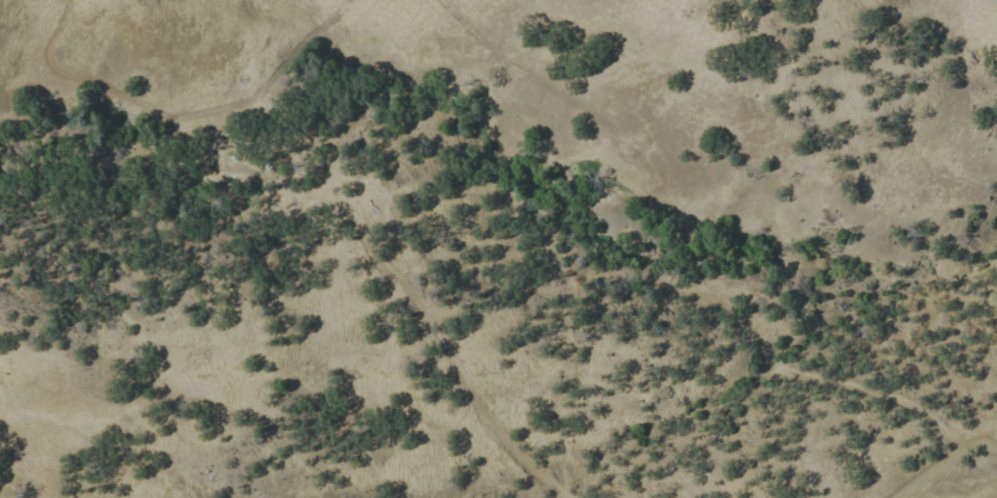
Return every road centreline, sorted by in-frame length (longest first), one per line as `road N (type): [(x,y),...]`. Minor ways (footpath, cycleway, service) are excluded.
road 1 (track): [(566,497),(510,450),(410,294),(367,253),(354,226),(333,206),(229,168)]
road 2 (track): [(229,168),(200,159),(166,118),(56,70),(48,44),(67,0)]
road 3 (track): [(959,449),(917,409),(882,395),(765,376)]
road 4 (track): [(241,0),(258,67),(255,95),(166,118)]
road 5 (track): [(996,452),(959,449),(894,497)]

